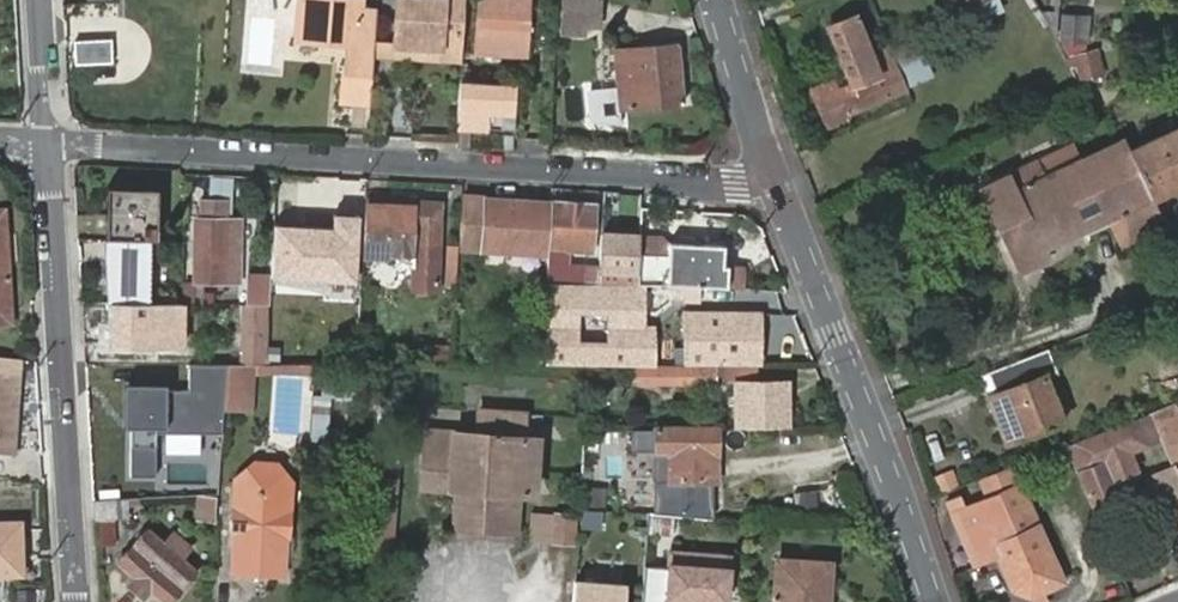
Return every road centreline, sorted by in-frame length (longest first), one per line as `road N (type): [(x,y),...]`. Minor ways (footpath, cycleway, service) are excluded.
road 1 (residential): [(777,186),(47,144)]
road 2 (residential): [(47,144),(76,601)]
road 3 (secondary): [(933,601),(777,186)]
road 4 (secondary): [(777,186),(719,0)]
road 5 (residential): [(35,0),(47,144)]

